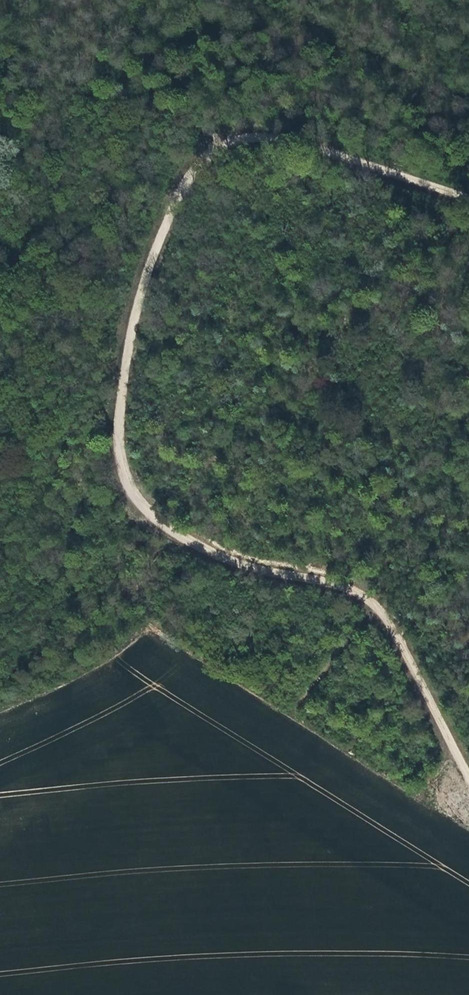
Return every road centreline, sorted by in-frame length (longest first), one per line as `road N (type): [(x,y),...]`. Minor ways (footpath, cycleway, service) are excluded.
road 1 (track): [(468,780),(397,636),(372,603),(344,586),(227,559),(160,524),(131,490),(118,437),(150,264),(187,180),(220,146),(257,135),(283,138),(468,199)]
road 2 (track): [(220,146),(214,132),(34,70),(56,0)]
road 3 (track): [(143,507),(99,610),(71,645),(0,691)]

